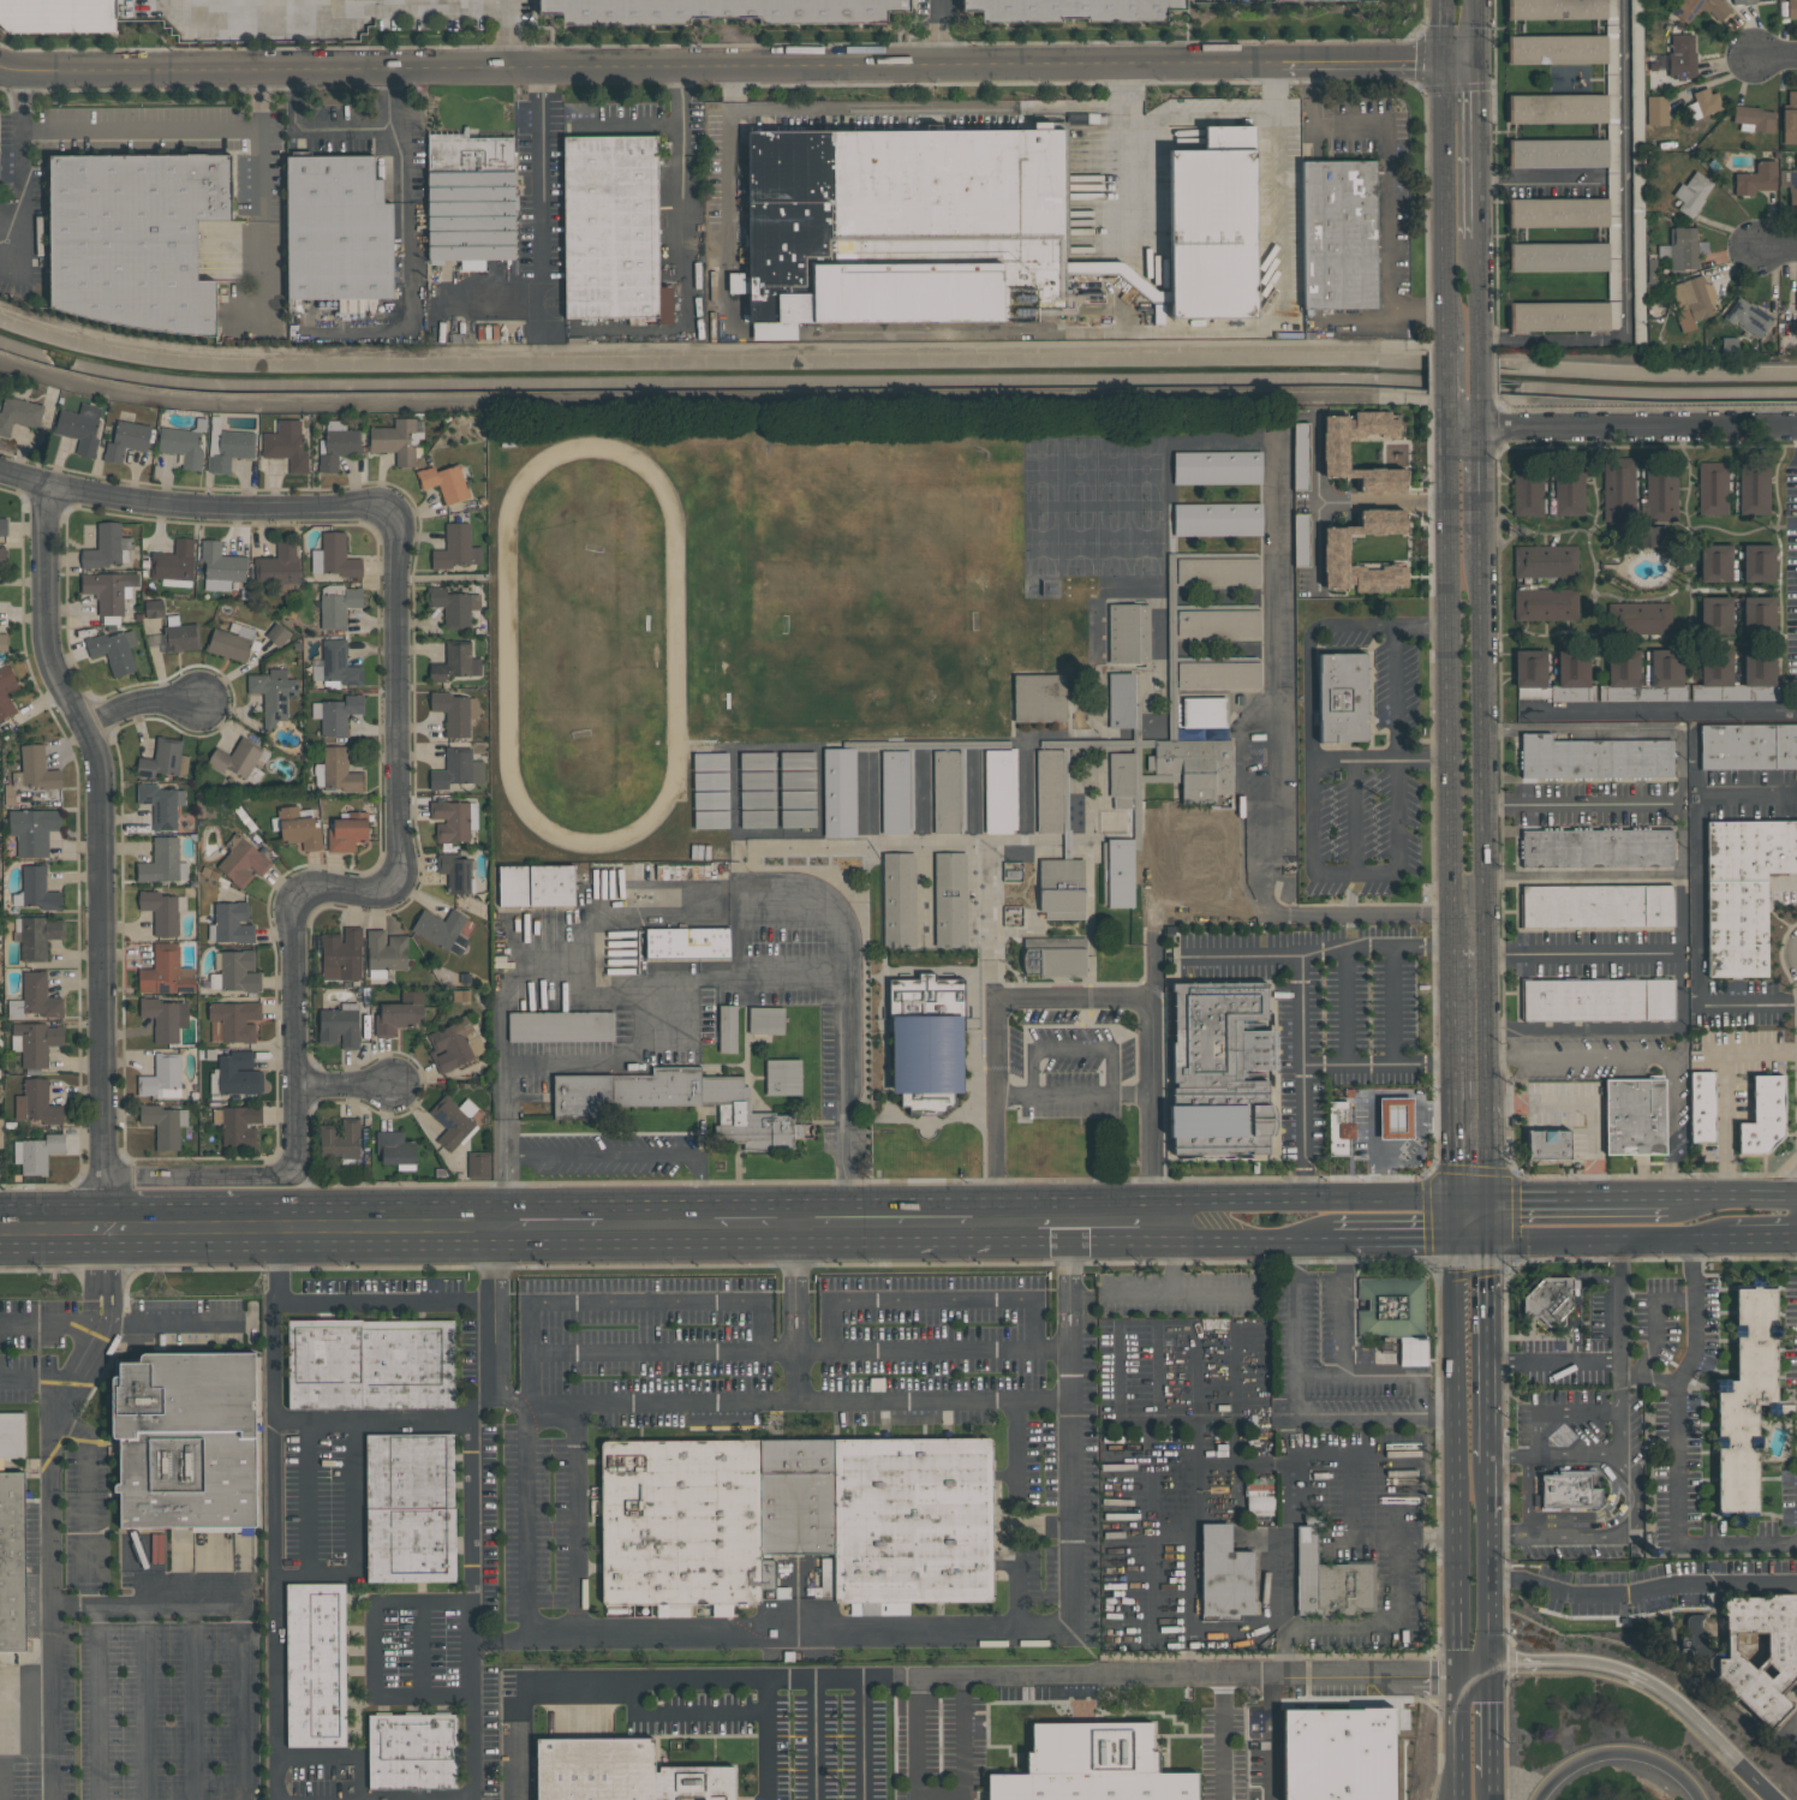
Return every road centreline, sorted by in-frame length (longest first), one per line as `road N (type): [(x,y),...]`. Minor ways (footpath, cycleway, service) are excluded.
road 1 (tertiary): [(0,67),(1278,61)]
road 2 (residential): [(105,1178),(282,1176),(294,1163),(298,896),(317,888),(376,894),(392,888),(398,871),(398,534),(388,514)]
road 3 (residential): [(1457,1670),(524,1682)]
road 4 (primary): [(1064,1223),(239,1226)]
road 5 (residential): [(46,484),(49,651),(96,755),(98,780),(106,1228)]
road 6 (secondary): [(1483,1198),(1477,546)]
road 7 (secondary): [(1447,428),(1453,943)]
road 8 (secondary): [(1456,1240),(1458,1713)]
road 9 (primary): [(1456,1198),(1112,1199),(1064,1223)]
road 10 (residential): [(0,470),(136,501),(388,514)]
road 11 (residential): [(1447,428),(1796,427)]
road 12 (secondary): [(1444,61),(1445,350)]
road 13 (primary): [(1064,1223),(1114,1242),(1325,1239)]
road 14 (secondary): [(1453,943),(1456,1198)]
road 15 (motorway): [(1775,1799),(1660,1693),(1607,1669),(1570,1664)]
road 16 (primary): [(1485,1241),(1727,1238)]
road 17 (secondary): [(1487,1465),(1485,1241)]
road 18 (motorway): [(1542,1799),(1583,1764),(1626,1756),(1674,1772),(1699,1799)]
road 19 (primary): [(1665,1196),(1483,1198)]
road 20 (secondary): [(1474,240),(1471,61)]
road 21 (tertiary): [(1278,61),(1444,61)]
road 22 (secondary): [(1487,1667),(1487,1516)]
road 23 (primary): [(1796,1206),(1783,1197),(1665,1196)]
road 24 (primary): [(239,1226),(106,1228)]
road 25 (primary): [(1325,1239),(1456,1240)]
road 26 (residential): [(84,727),(130,704),(198,701)]

